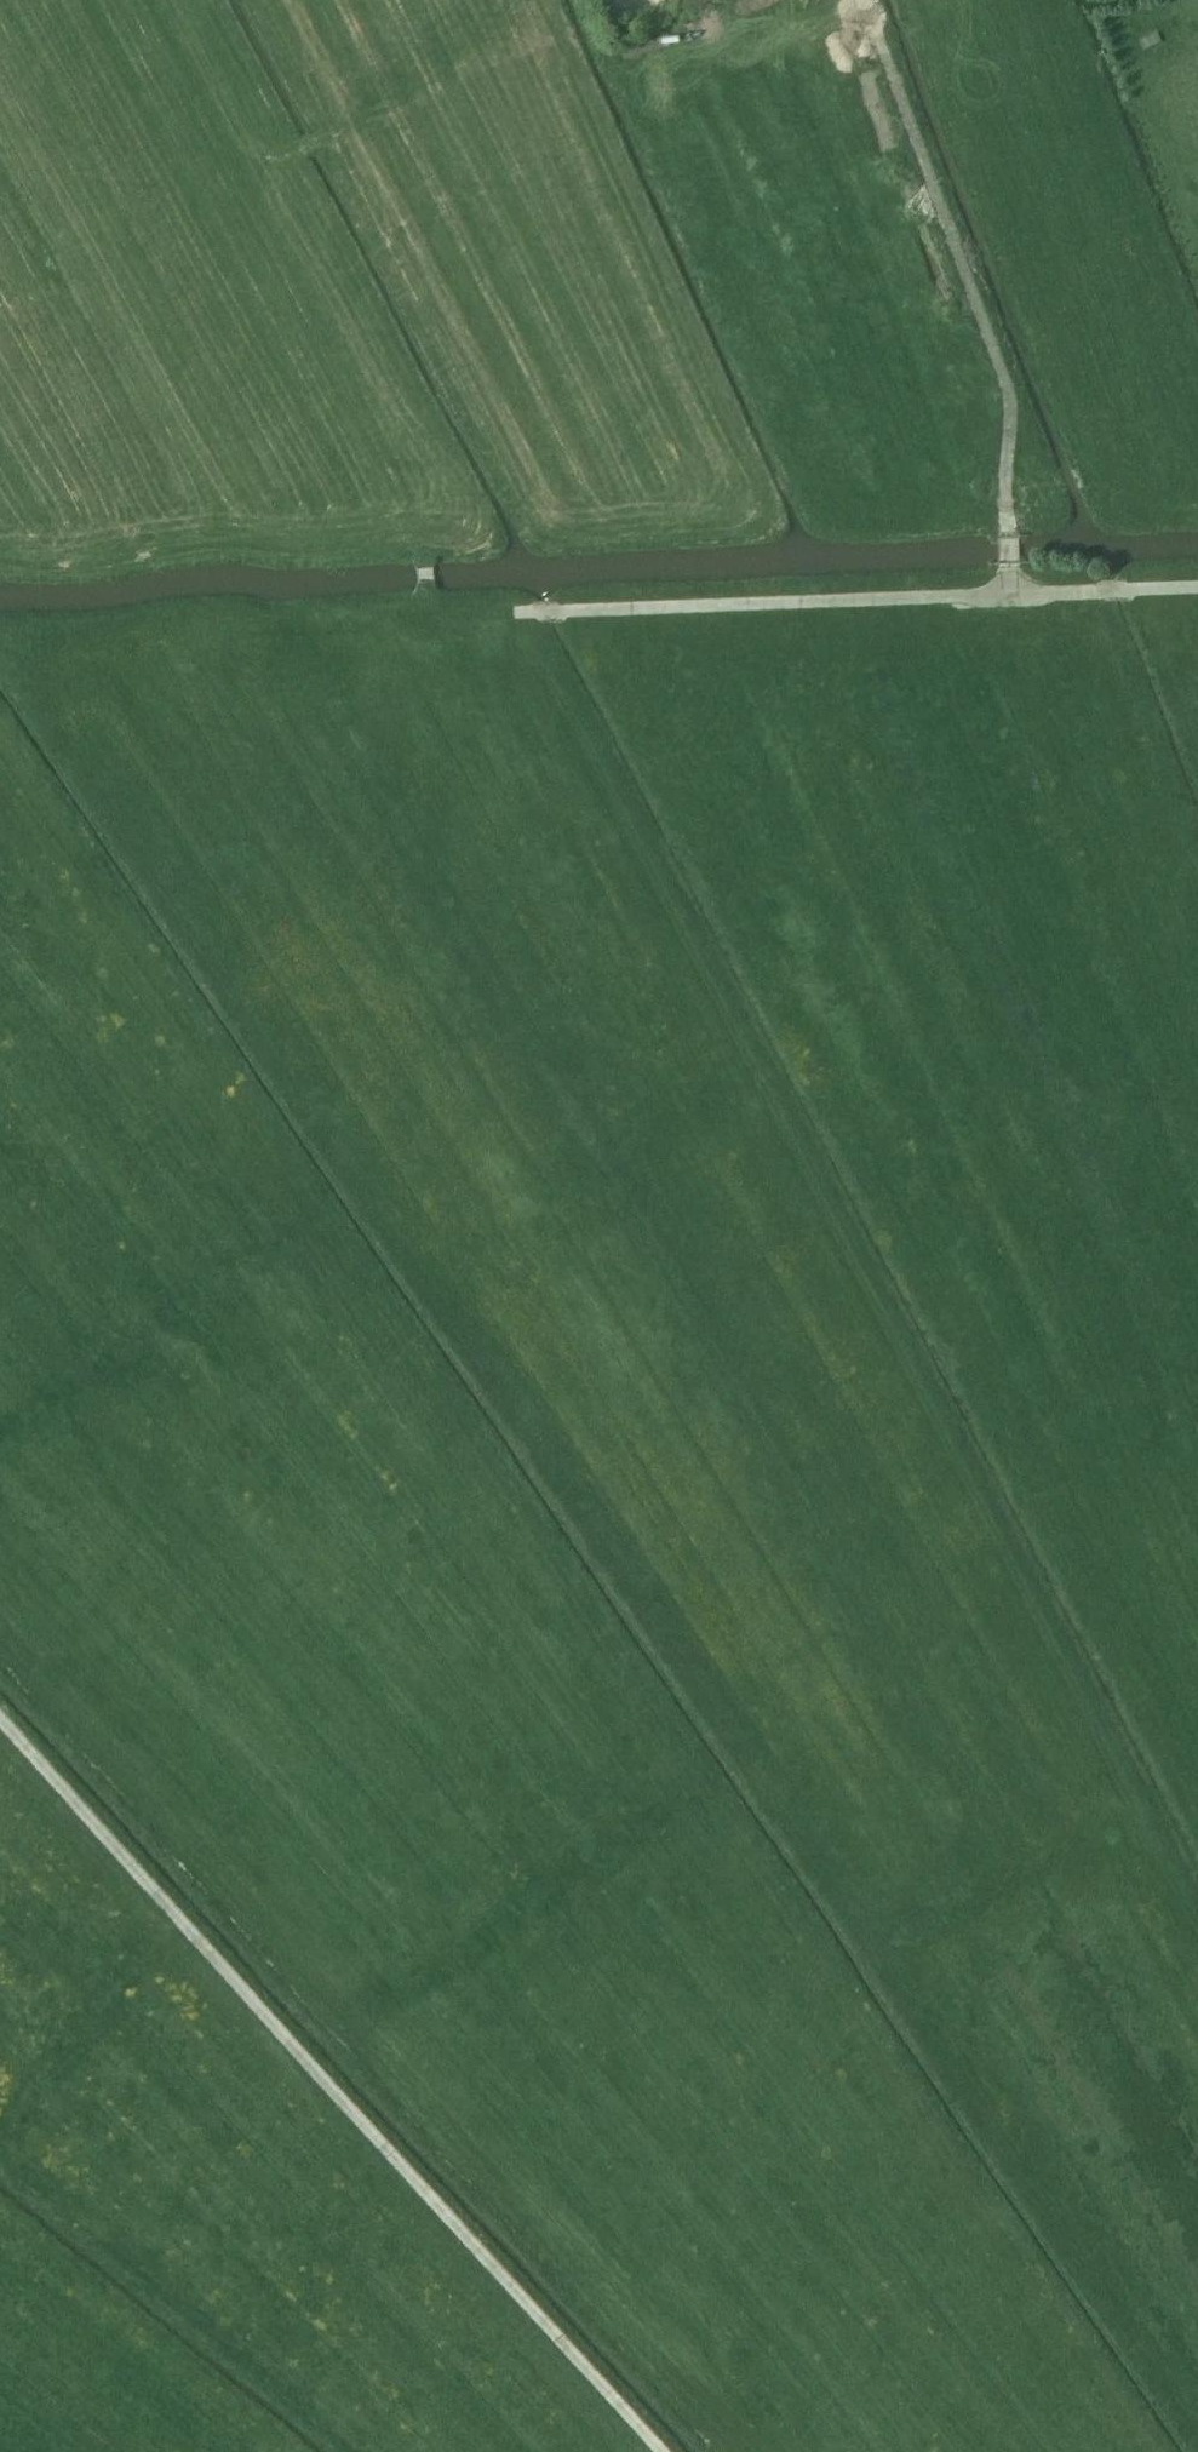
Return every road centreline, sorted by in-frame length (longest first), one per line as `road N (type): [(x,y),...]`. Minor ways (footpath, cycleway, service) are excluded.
road 1 (track): [(1197,584),(520,614),(438,602),(428,593),(425,558),(147,0)]
road 2 (track): [(0,1687),(690,2451)]
road 3 (track): [(879,0),(1007,374),(1018,516),(1010,593)]

